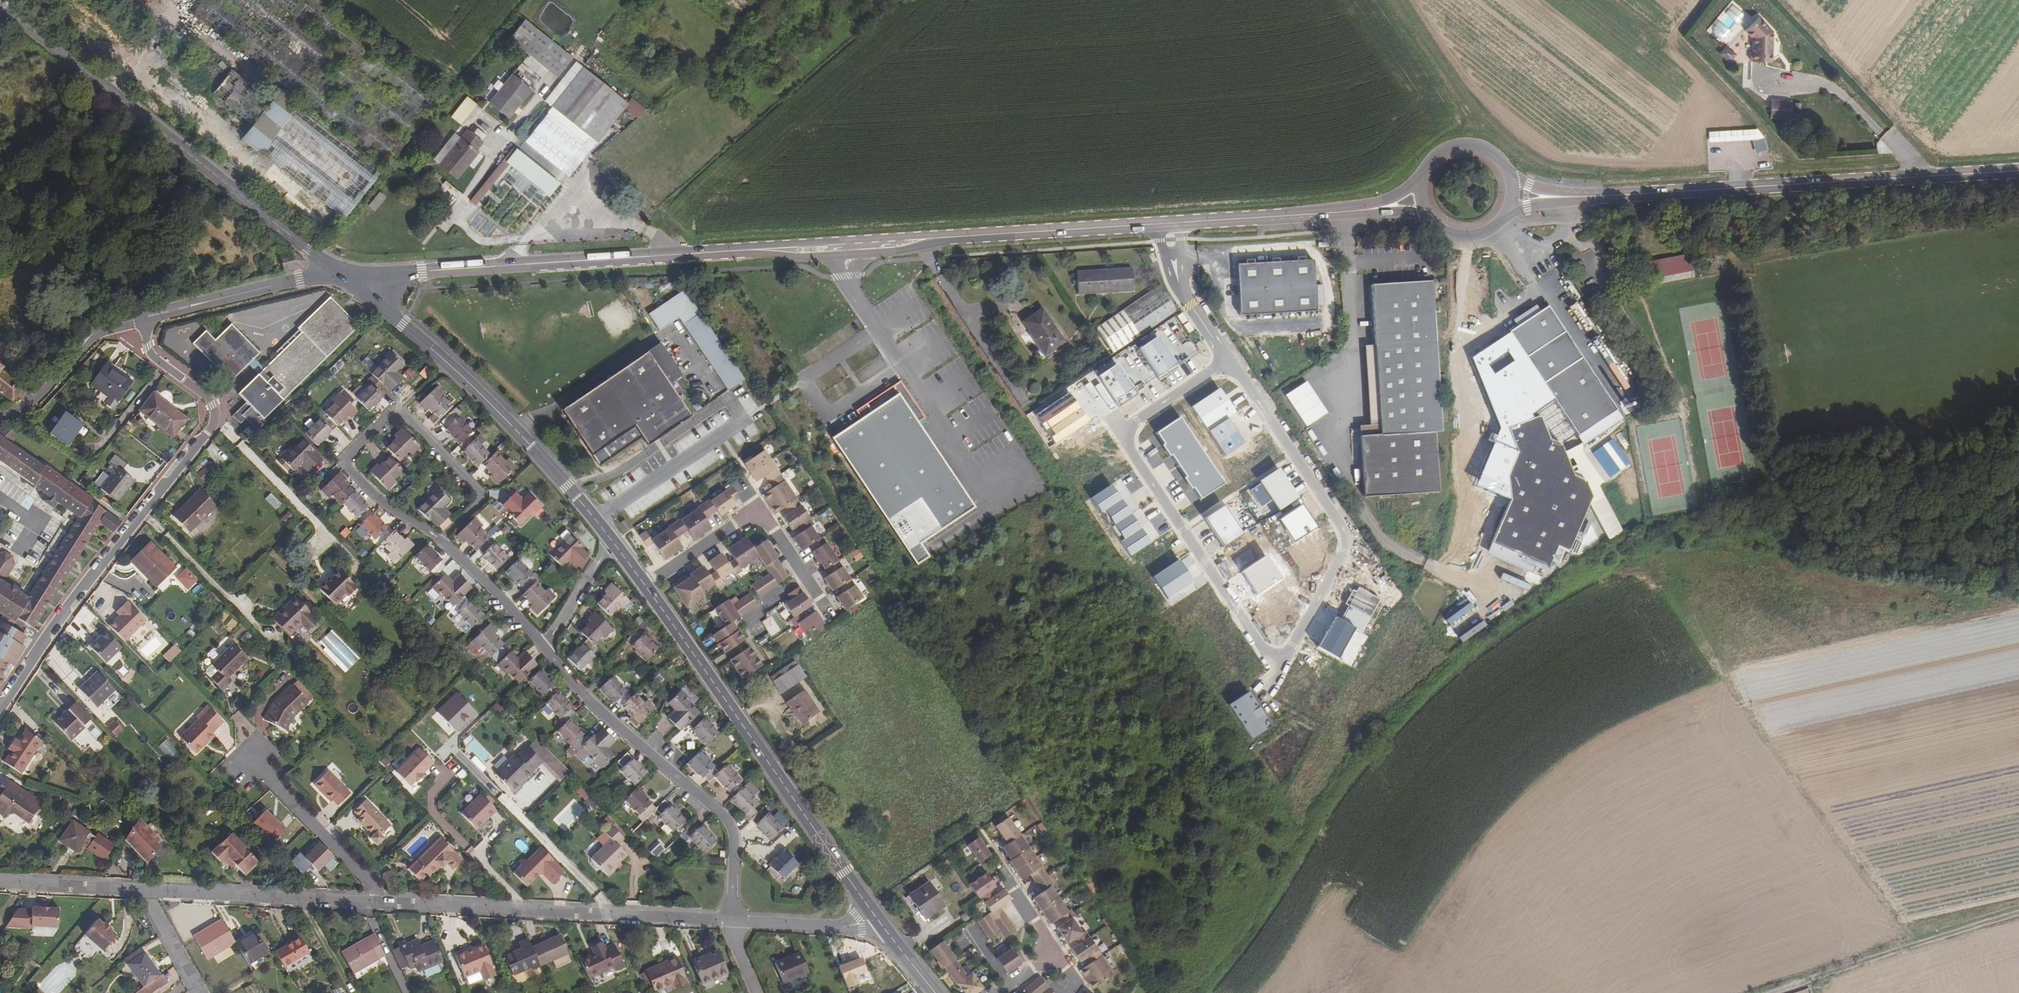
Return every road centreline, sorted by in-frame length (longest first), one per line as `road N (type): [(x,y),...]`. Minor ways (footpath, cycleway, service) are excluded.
road 1 (tertiary): [(339,275),(937,243),(1420,200)]
road 2 (tertiary): [(1509,193),(1580,198),(2018,171)]
road 3 (unclassified): [(0,712),(214,425),(212,405),(147,347),(141,318)]
road 4 (tertiary): [(339,275),(0,2)]
road 5 (tertiary): [(879,921),(646,586)]
road 6 (tertiary): [(613,541),(504,417),(339,275)]
road 7 (residential): [(732,921),(736,838),(726,816),(606,713),(545,649)]
road 8 (residential): [(397,901),(732,921)]
road 9 (residential): [(442,540),(386,505),(341,462),(395,409),(481,497)]
road 10 (residential): [(142,888),(397,901)]
road 11 (track): [(2018,915),(1807,980)]
road 12 (residential): [(251,760),(397,901)]
road 13 (tertiary): [(339,275),(141,318)]
road 14 (tertiary): [(141,318),(97,331),(33,402),(0,416)]
road 15 (residential): [(545,649),(442,540)]
road 16 (residential): [(732,921),(879,921)]
road 17 (tertiary): [(1509,193),(1500,165),(1461,147),(1434,158),(1420,200)]
road 18 (residential): [(0,881),(142,888)]
road 19 (residential): [(646,586),(760,509)]
road 20 (unclassified): [(613,541),(545,649)]
road 21 (tertiary): [(1420,200),(1434,224),(1474,235),(1501,217),(1509,193)]

